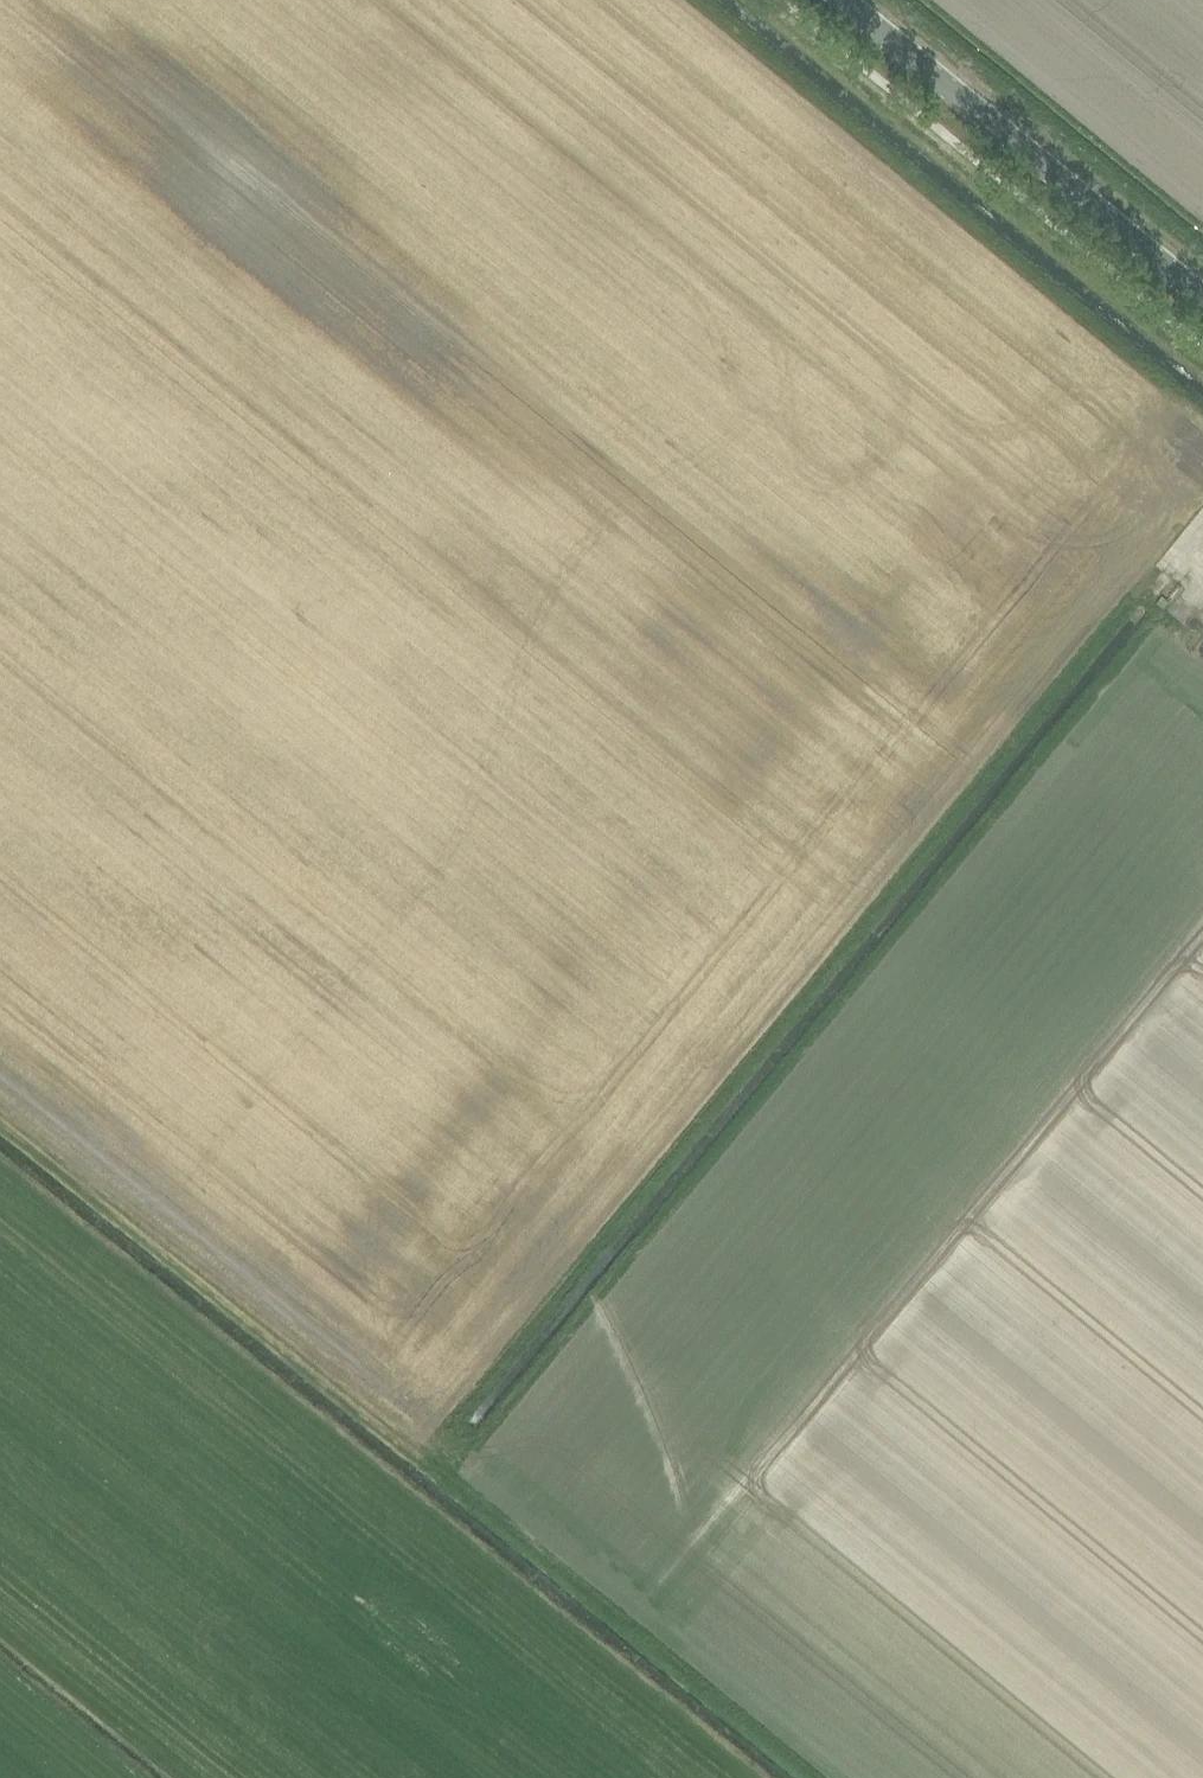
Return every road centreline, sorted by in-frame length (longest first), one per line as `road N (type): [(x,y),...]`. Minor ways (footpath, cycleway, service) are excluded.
road 1 (tertiary): [(1202,300),(834,0)]

